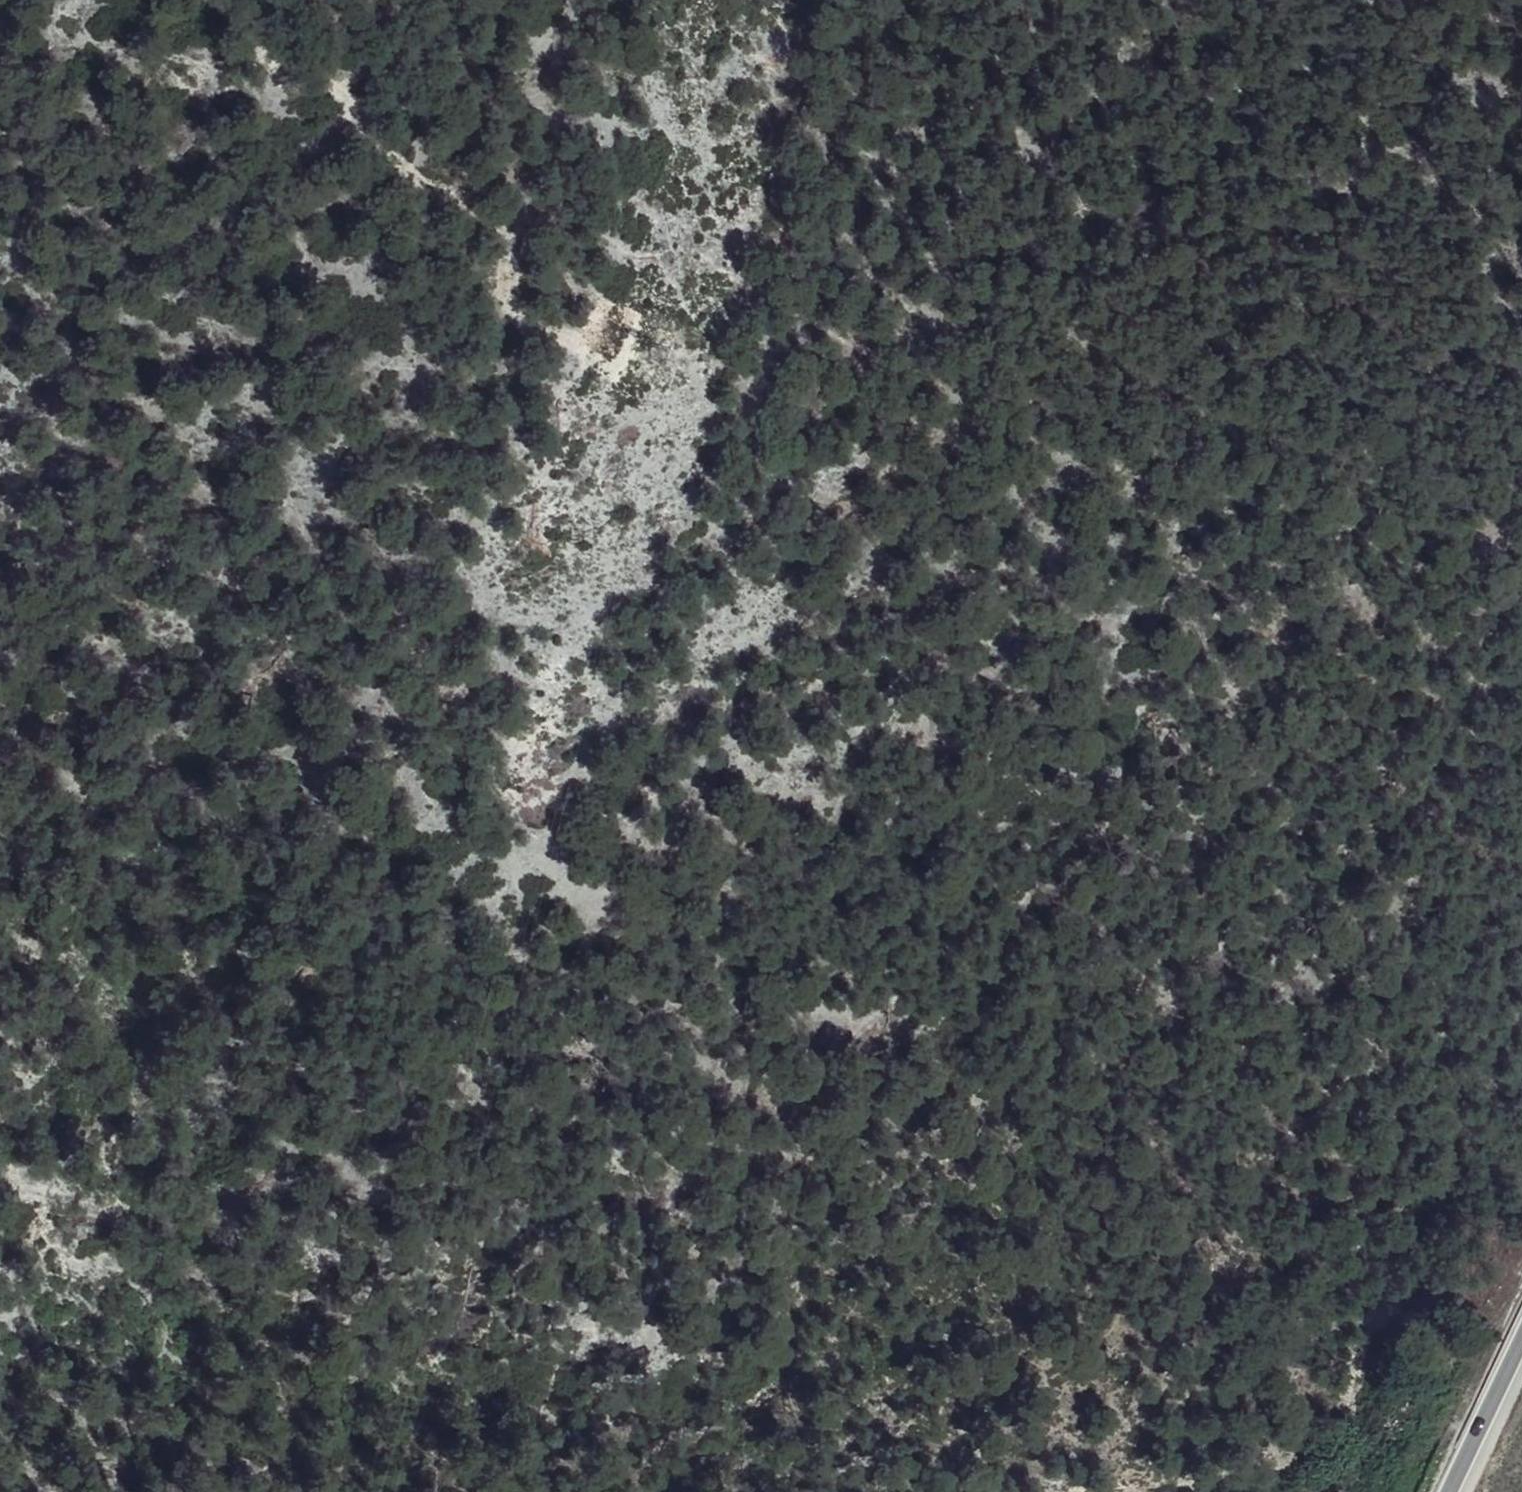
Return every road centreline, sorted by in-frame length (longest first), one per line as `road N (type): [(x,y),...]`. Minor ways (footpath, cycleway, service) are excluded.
road 1 (motorway): [(1521,1354),(1469,1469)]

